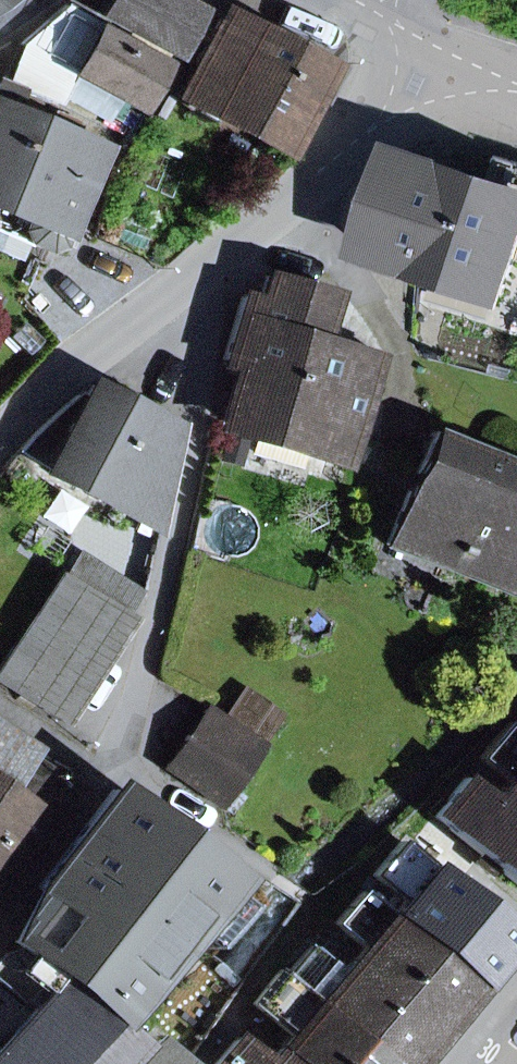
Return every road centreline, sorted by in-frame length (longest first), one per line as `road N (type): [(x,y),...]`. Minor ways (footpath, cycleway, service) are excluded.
road 1 (residential): [(0,703),(105,771),(135,694),(174,547),(228,244)]
road 2 (residential): [(228,244),(80,357),(0,431)]
road 3 (residential): [(394,21),(365,126),(228,244)]
road 4 (residential): [(516,77),(394,21)]

